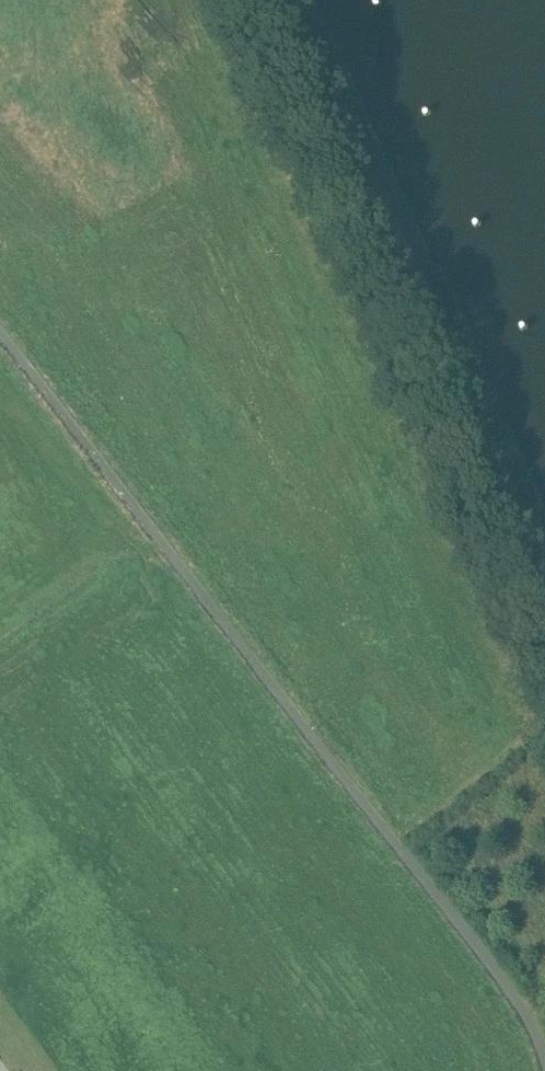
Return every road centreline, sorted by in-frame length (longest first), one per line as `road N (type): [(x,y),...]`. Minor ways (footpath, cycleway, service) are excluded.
road 1 (unclassified): [(544,1068),(509,988),(0,338)]

